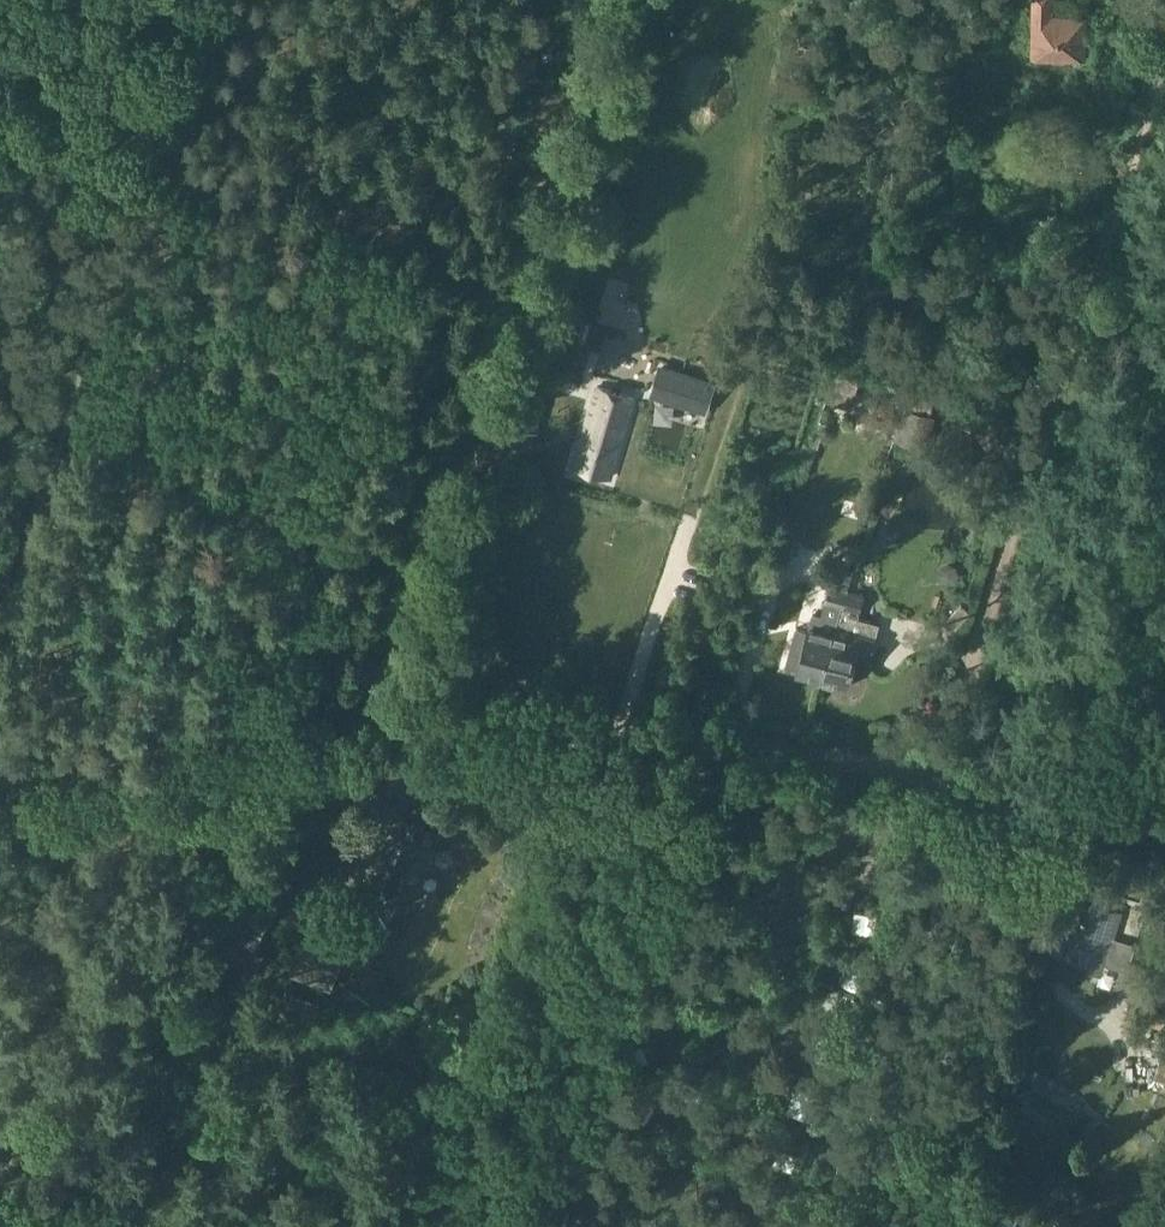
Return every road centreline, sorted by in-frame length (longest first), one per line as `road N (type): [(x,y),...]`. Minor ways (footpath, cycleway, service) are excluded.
road 1 (unclassified): [(0,758),(717,740),(1164,811)]
road 2 (track): [(1164,74),(951,778)]
road 3 (track): [(144,176),(280,238),(300,257),(307,300),(301,343),(174,758)]
road 4 (track): [(717,740),(538,1226)]
road 5 (track): [(113,286),(0,645)]
road 6 (track): [(194,0),(159,90),(144,176)]

